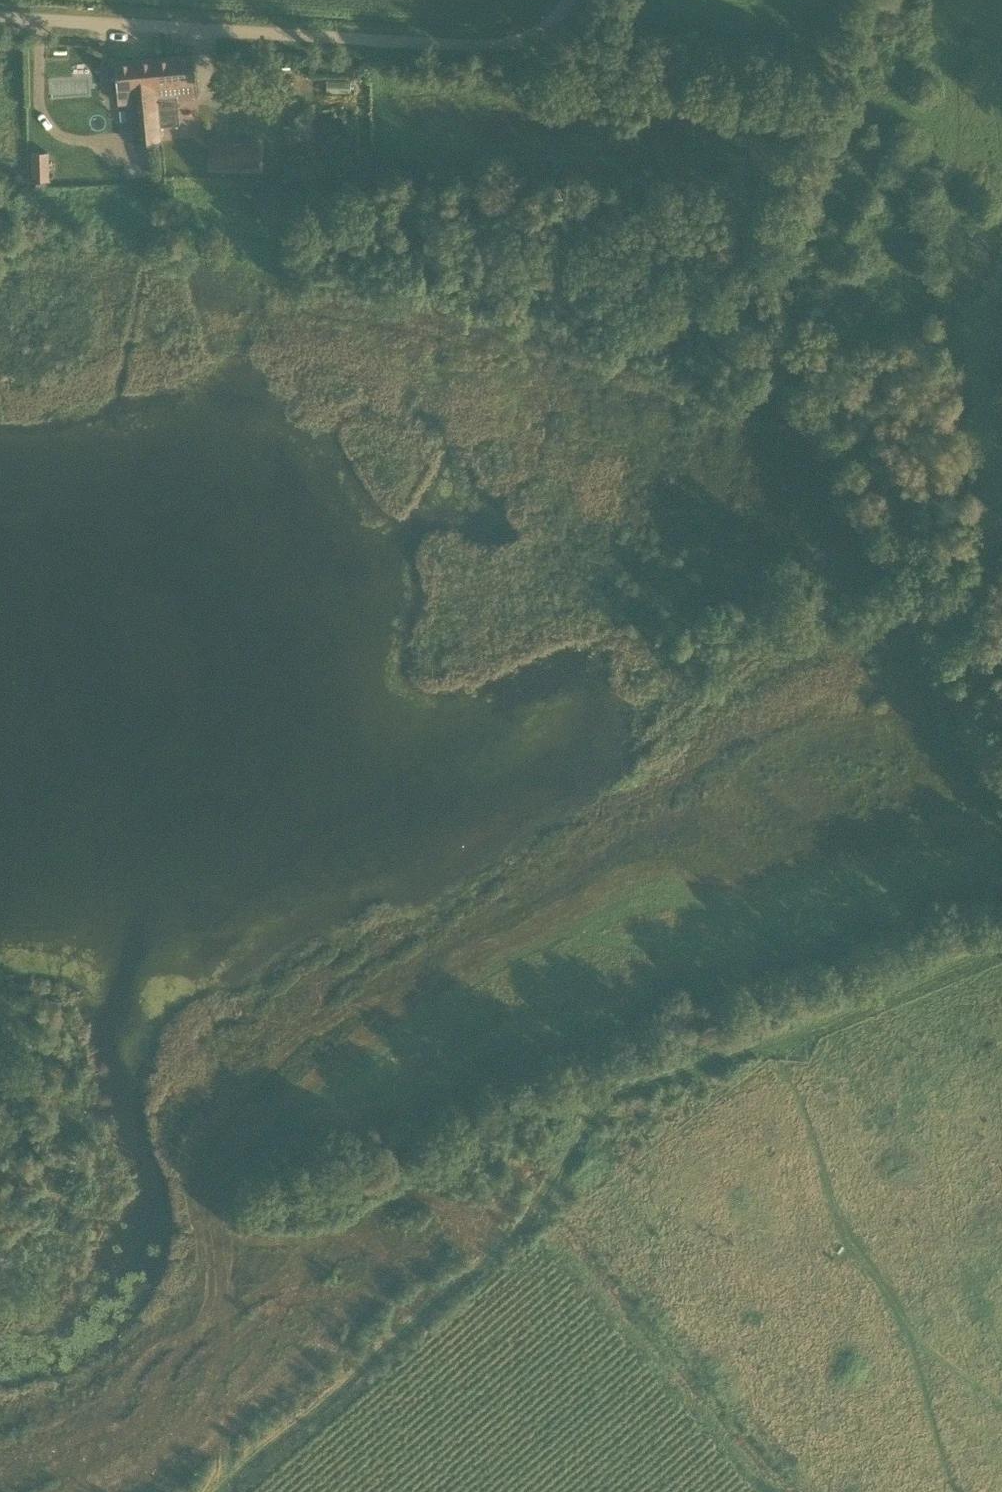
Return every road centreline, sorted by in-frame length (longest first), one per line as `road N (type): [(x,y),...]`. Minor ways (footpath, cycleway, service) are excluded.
road 1 (unclassified): [(0,13),(478,41),(529,32),(547,0)]

